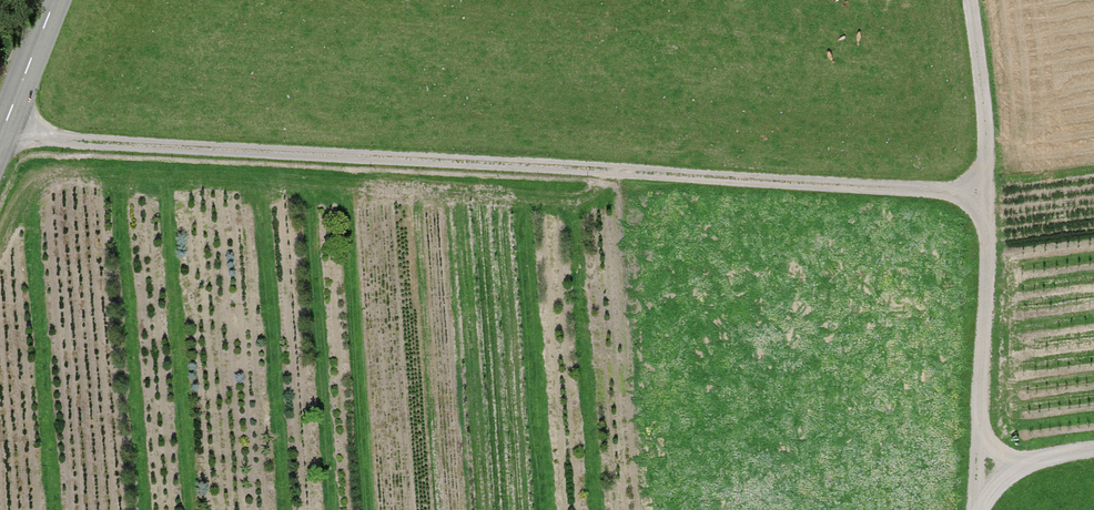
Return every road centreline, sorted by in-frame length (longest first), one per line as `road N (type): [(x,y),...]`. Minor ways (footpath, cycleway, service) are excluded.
road 1 (track): [(983,198),(2,135)]
road 2 (track): [(969,0),(986,143),(975,509)]
road 3 (tertiary): [(0,140),(56,0)]
road 4 (track): [(1093,451),(1031,462),(991,490),(979,509)]

